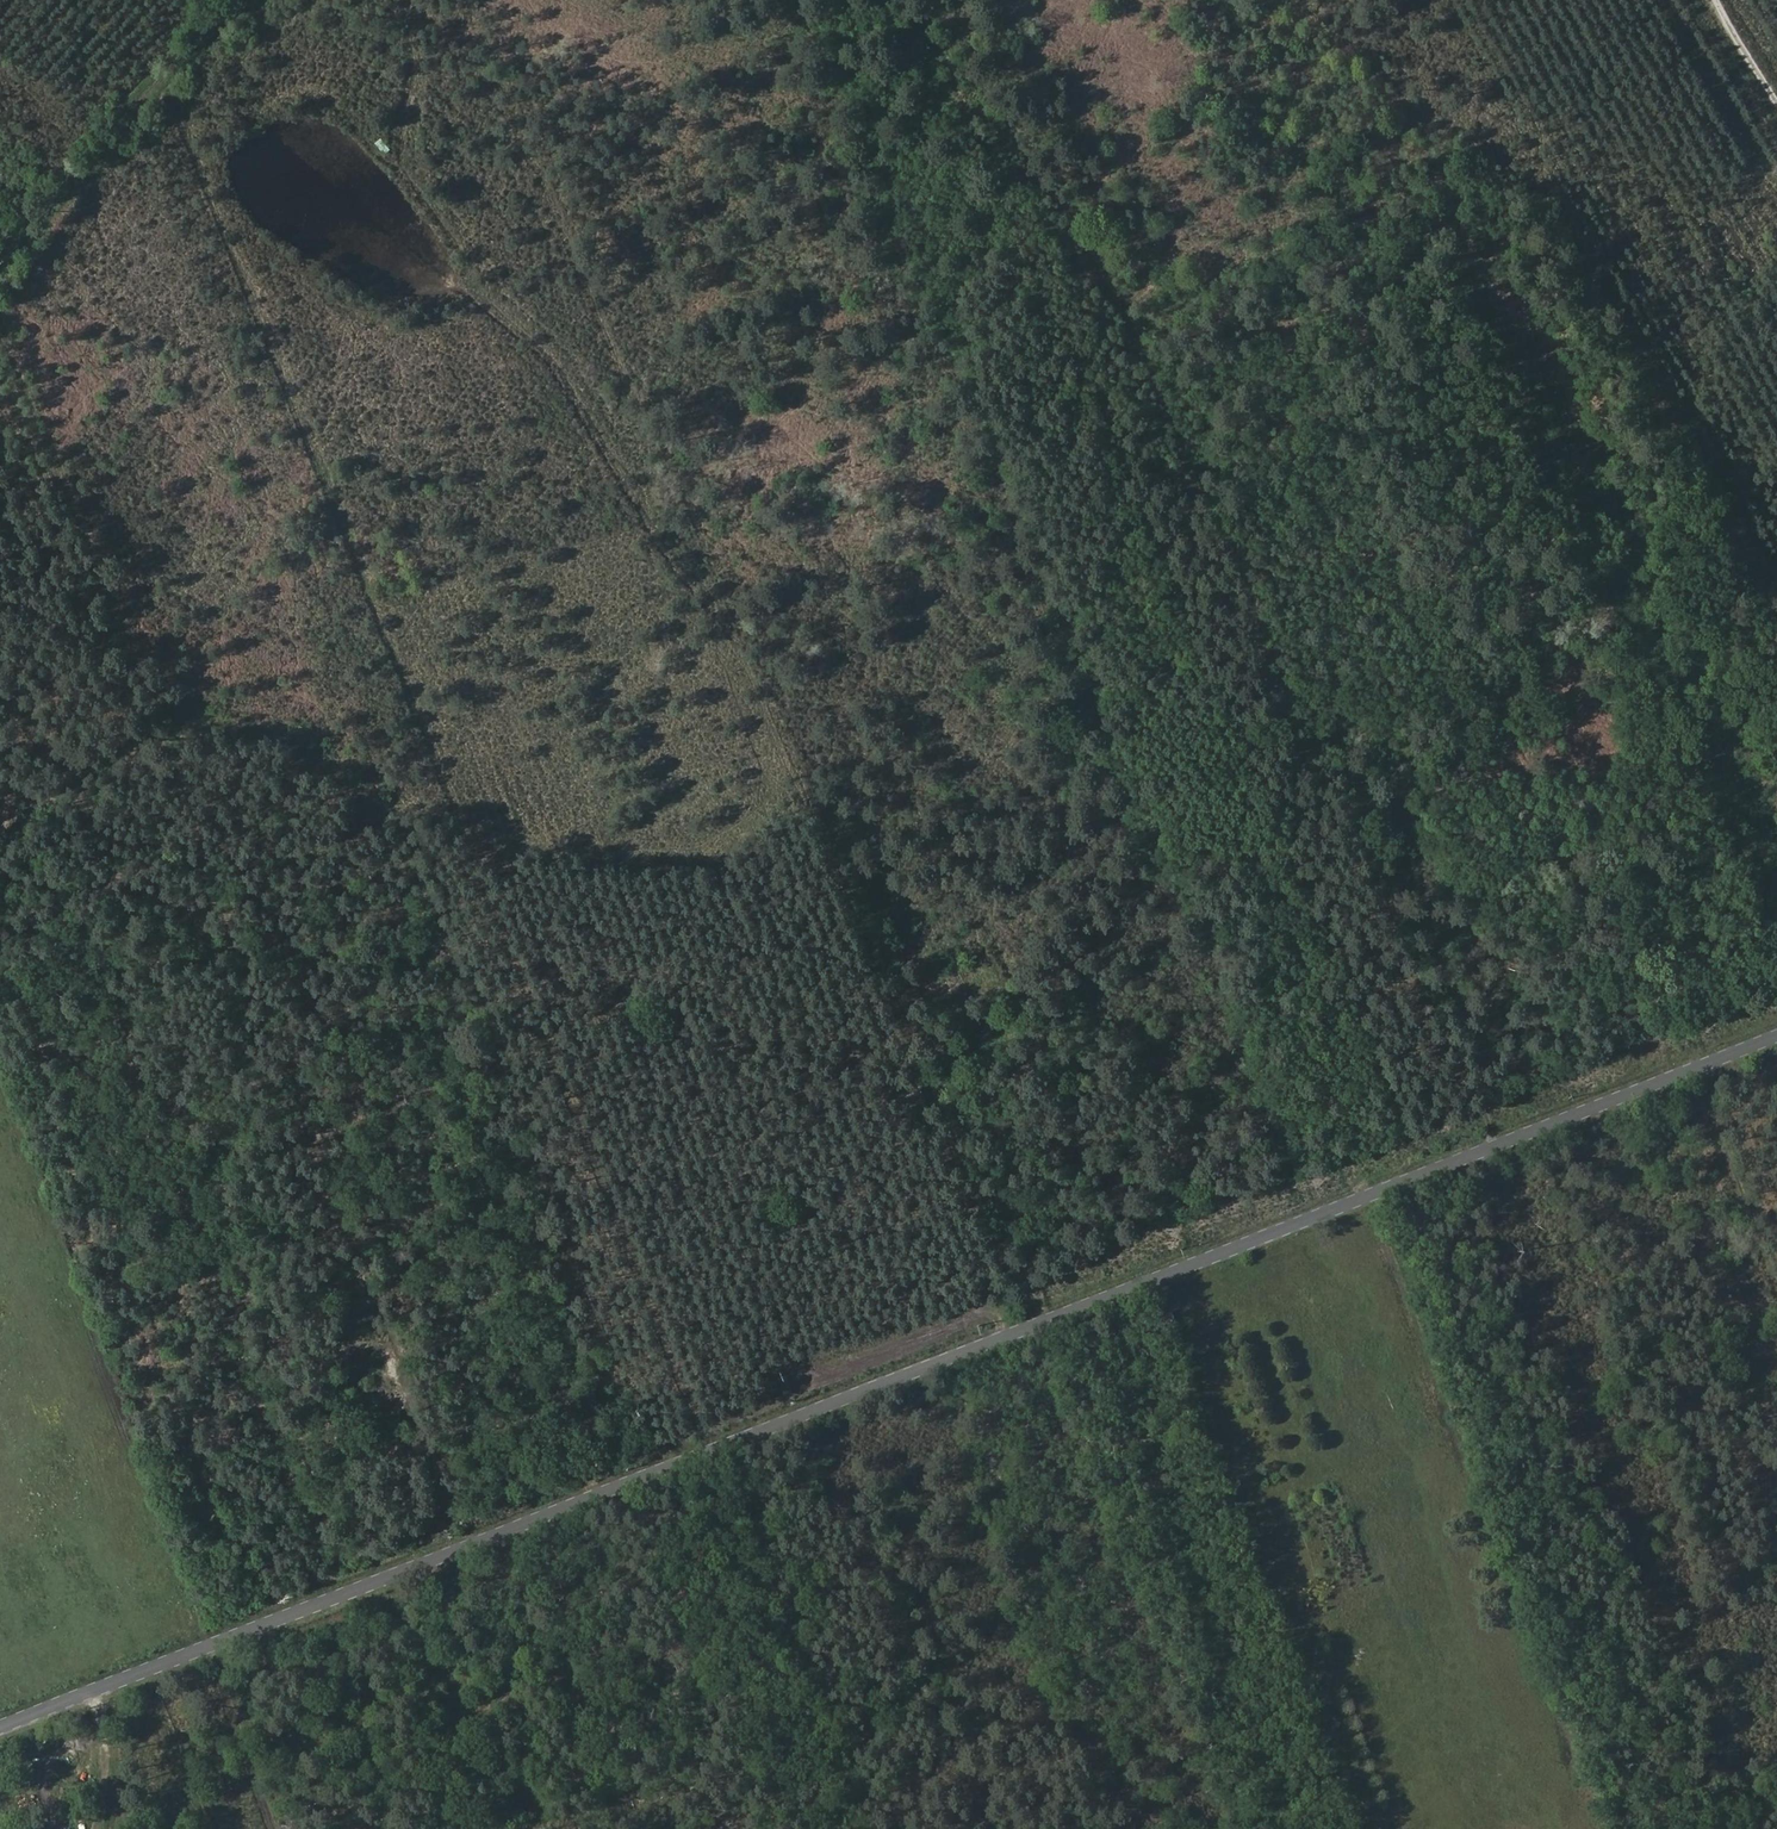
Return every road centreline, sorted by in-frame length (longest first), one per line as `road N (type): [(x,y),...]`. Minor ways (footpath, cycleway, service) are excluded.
road 1 (tertiary): [(0,1724),(1776,1037)]
road 2 (track): [(0,257),(82,157),(236,0)]
road 3 (track): [(1694,0),(1776,118)]

